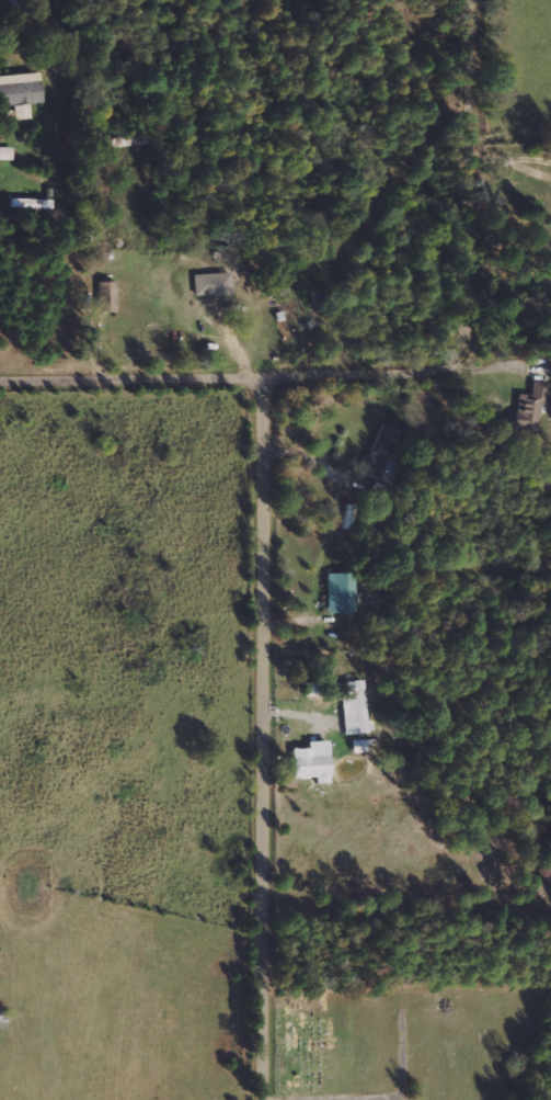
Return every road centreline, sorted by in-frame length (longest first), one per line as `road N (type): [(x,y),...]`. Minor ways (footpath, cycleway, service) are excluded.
road 1 (residential): [(261,1099),(260,732),(274,396),(282,378),(435,366),(454,359),(475,321),(472,0)]
road 2 (residential): [(282,378),(0,383)]

